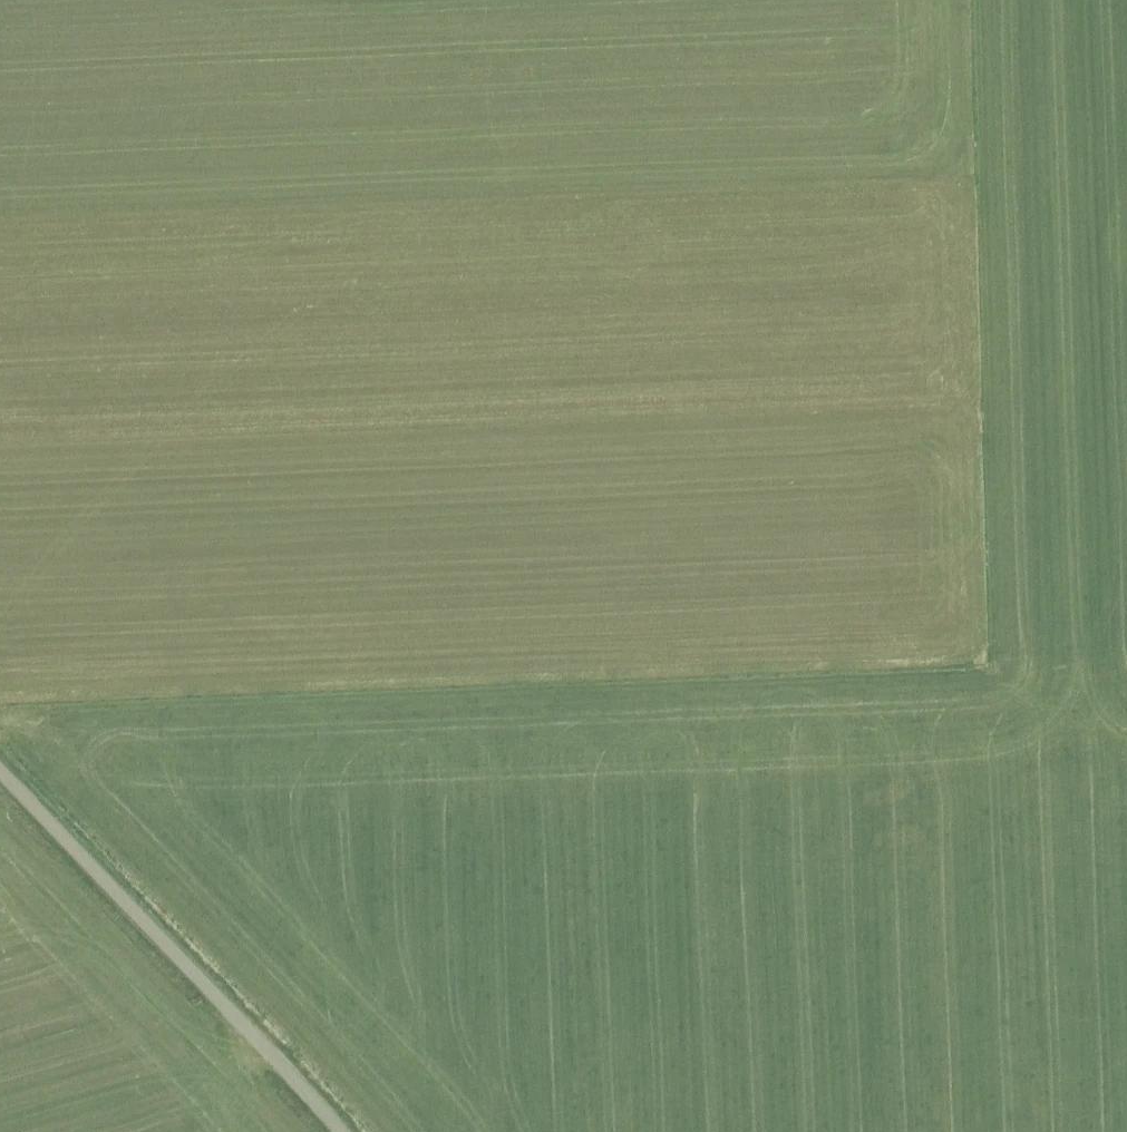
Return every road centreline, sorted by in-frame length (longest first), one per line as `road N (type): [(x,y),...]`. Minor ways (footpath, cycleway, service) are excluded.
road 1 (unclassified): [(341,1131),(0,772)]

